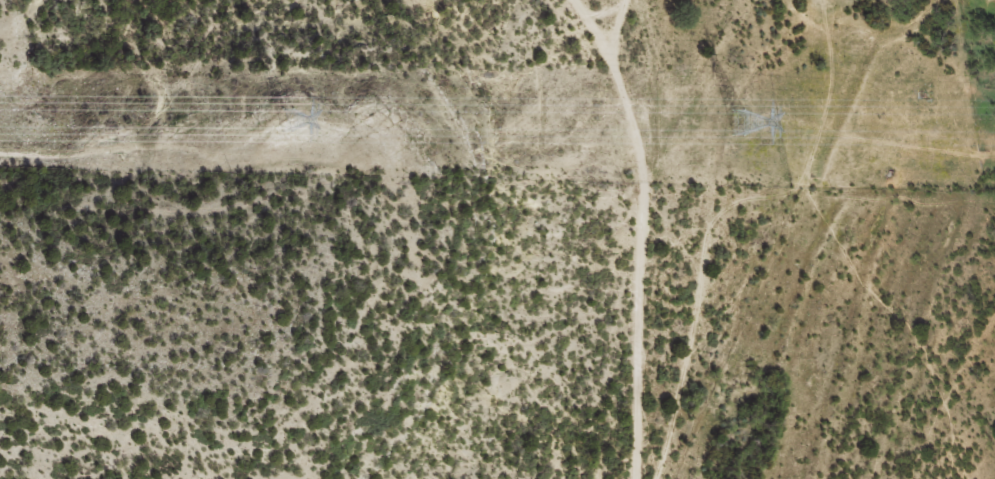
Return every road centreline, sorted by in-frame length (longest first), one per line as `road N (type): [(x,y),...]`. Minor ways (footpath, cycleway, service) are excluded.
road 1 (residential): [(640,478),(648,377),(623,145),(567,29),(538,0)]
road 2 (residential): [(805,0),(708,352),(648,377)]

